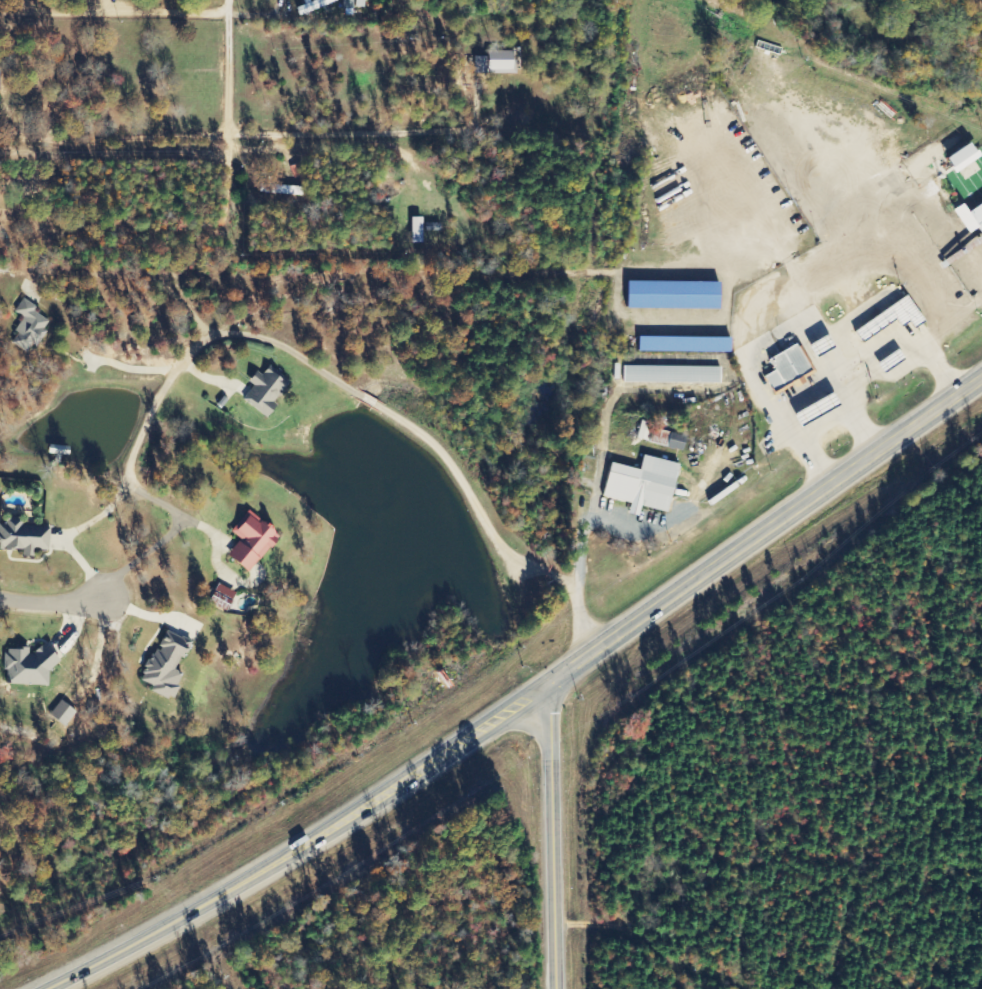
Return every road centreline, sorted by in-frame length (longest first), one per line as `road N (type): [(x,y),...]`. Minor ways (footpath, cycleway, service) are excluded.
road 1 (residential): [(123,482),(148,410),(190,347),(227,329),(265,339),(419,431),(497,544),(568,584),(587,650)]
road 2 (primary): [(43,988),(355,812),(533,690)]
road 3 (primary): [(533,690),(981,372)]
road 4 (tertiary): [(533,690),(547,733),(553,988)]
road 5 (residential): [(415,148),(414,0)]
road 6 (residential): [(466,0),(559,5),(582,46)]

